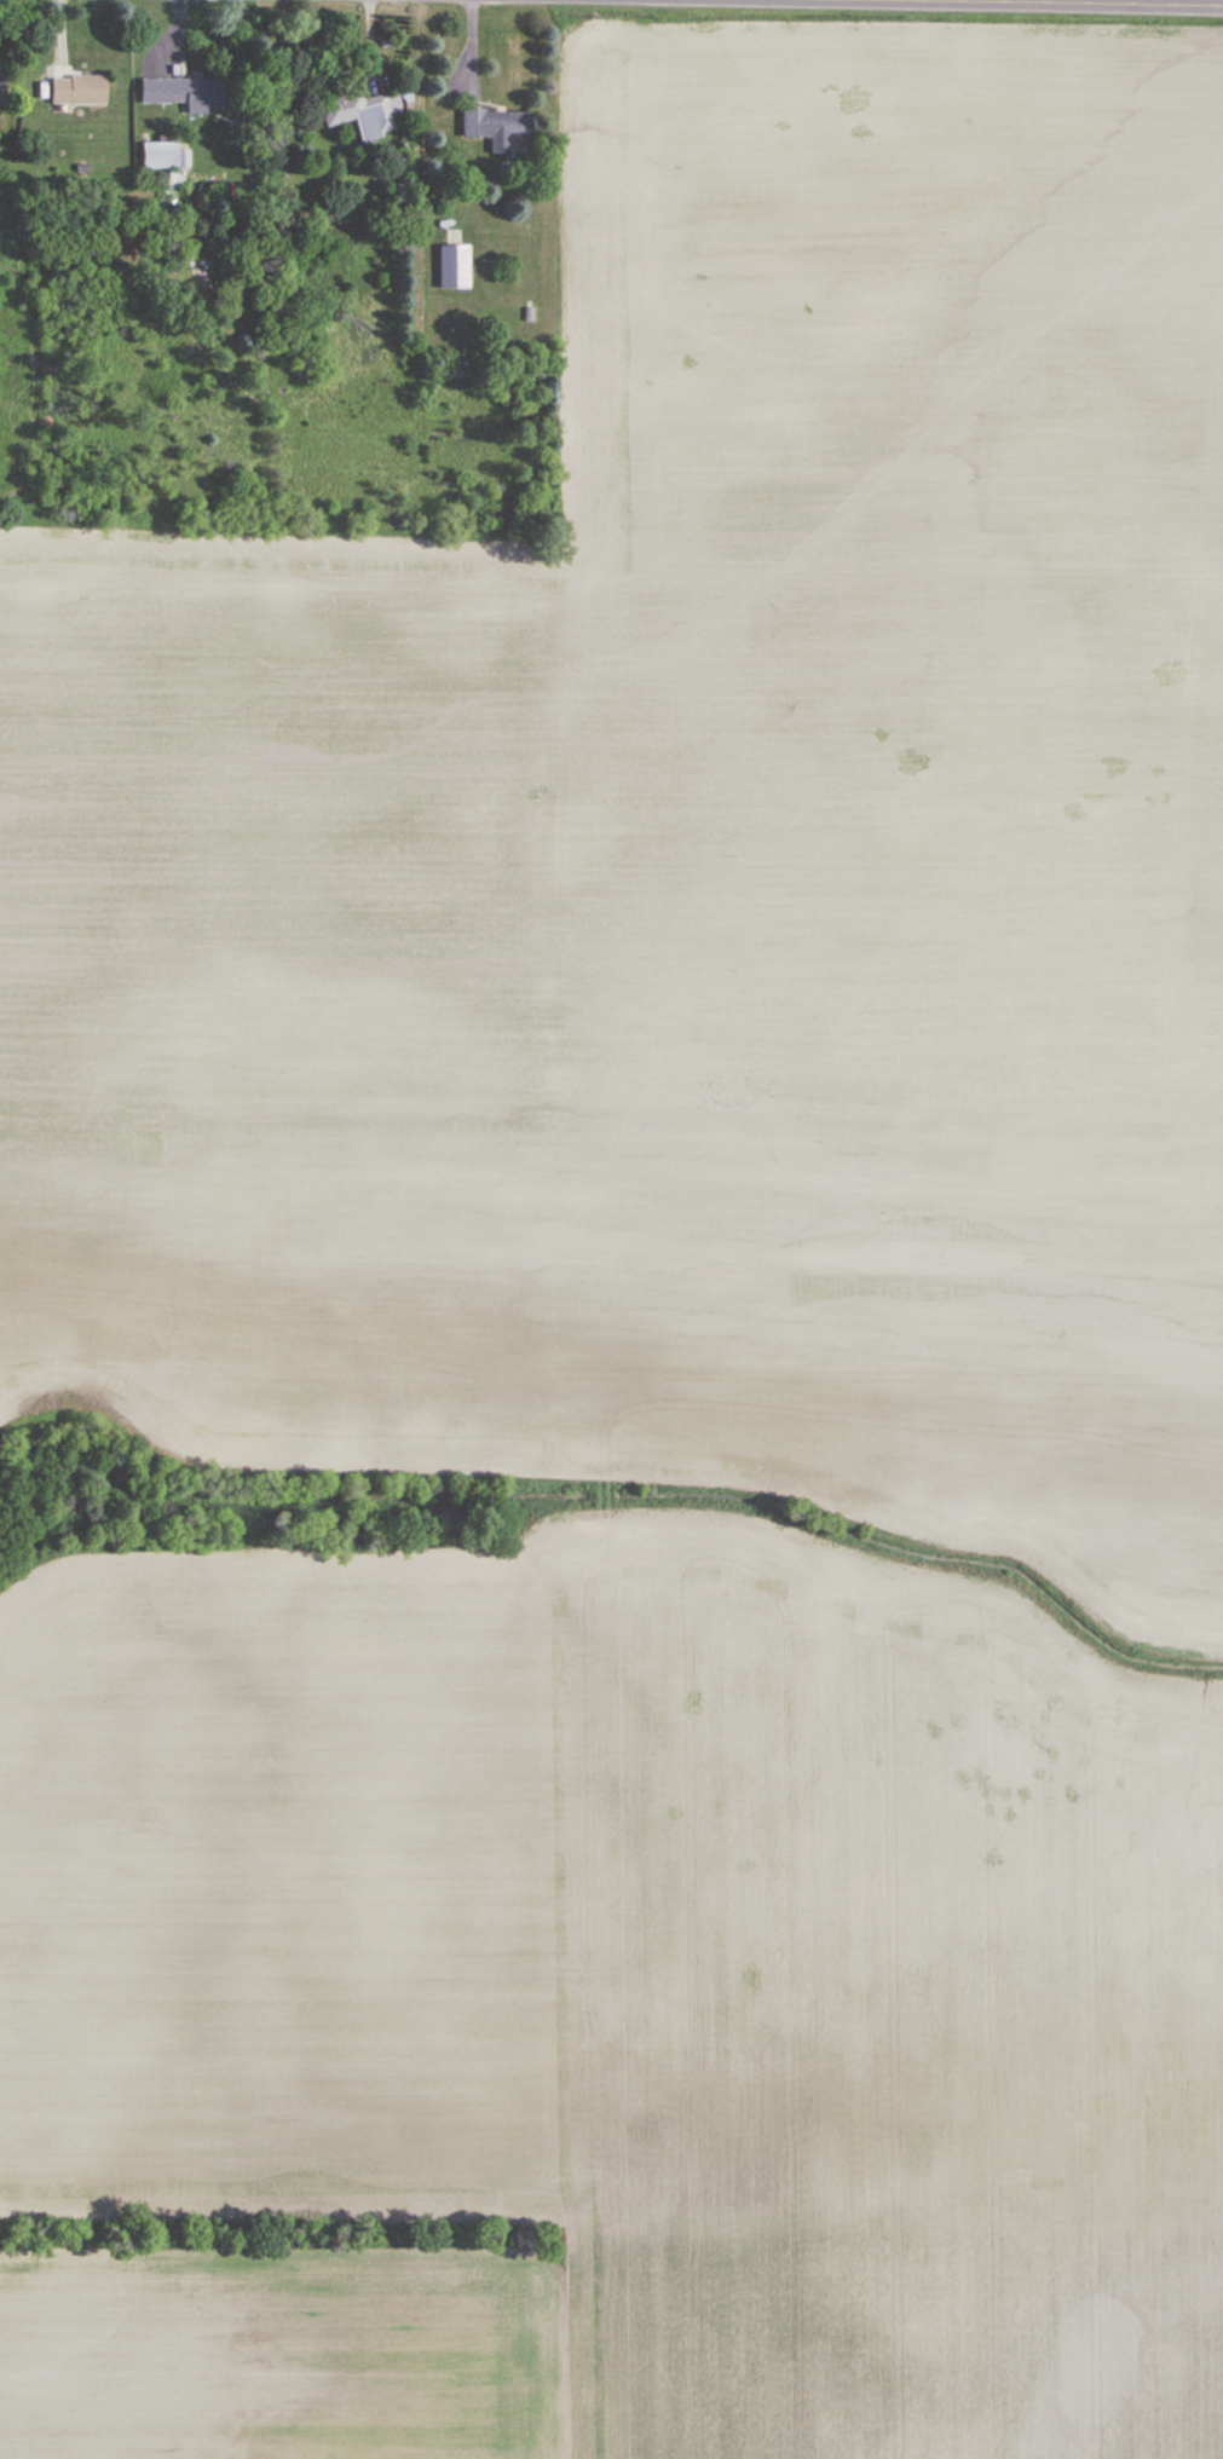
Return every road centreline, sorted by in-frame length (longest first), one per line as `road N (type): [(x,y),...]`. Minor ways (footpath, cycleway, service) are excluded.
road 1 (tertiary): [(1222,3),(1070,0)]

